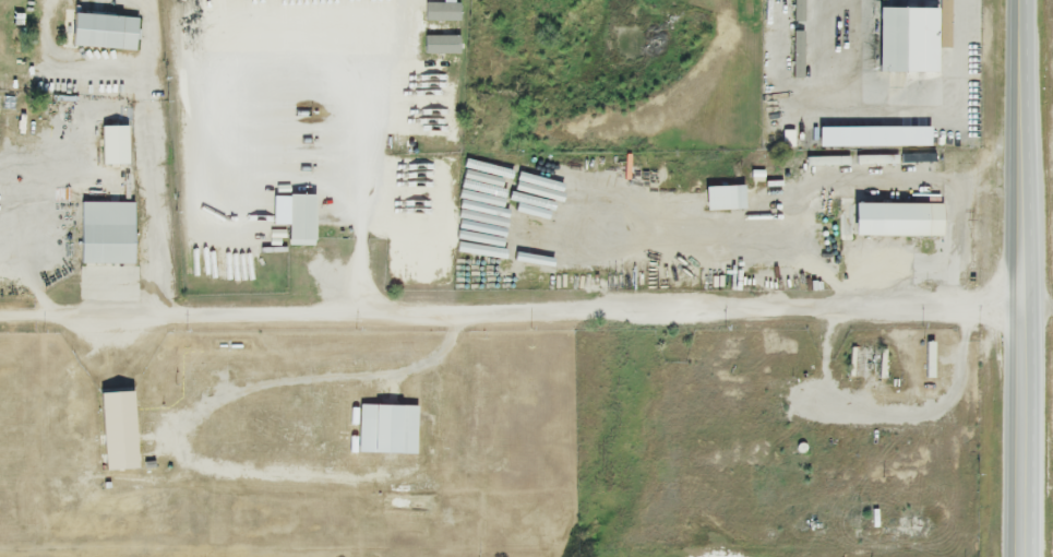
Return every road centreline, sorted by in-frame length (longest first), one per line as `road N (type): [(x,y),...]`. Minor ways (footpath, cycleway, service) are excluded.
road 1 (primary): [(1028,307),(1026,0)]
road 2 (primary): [(1034,556),(1028,307)]

